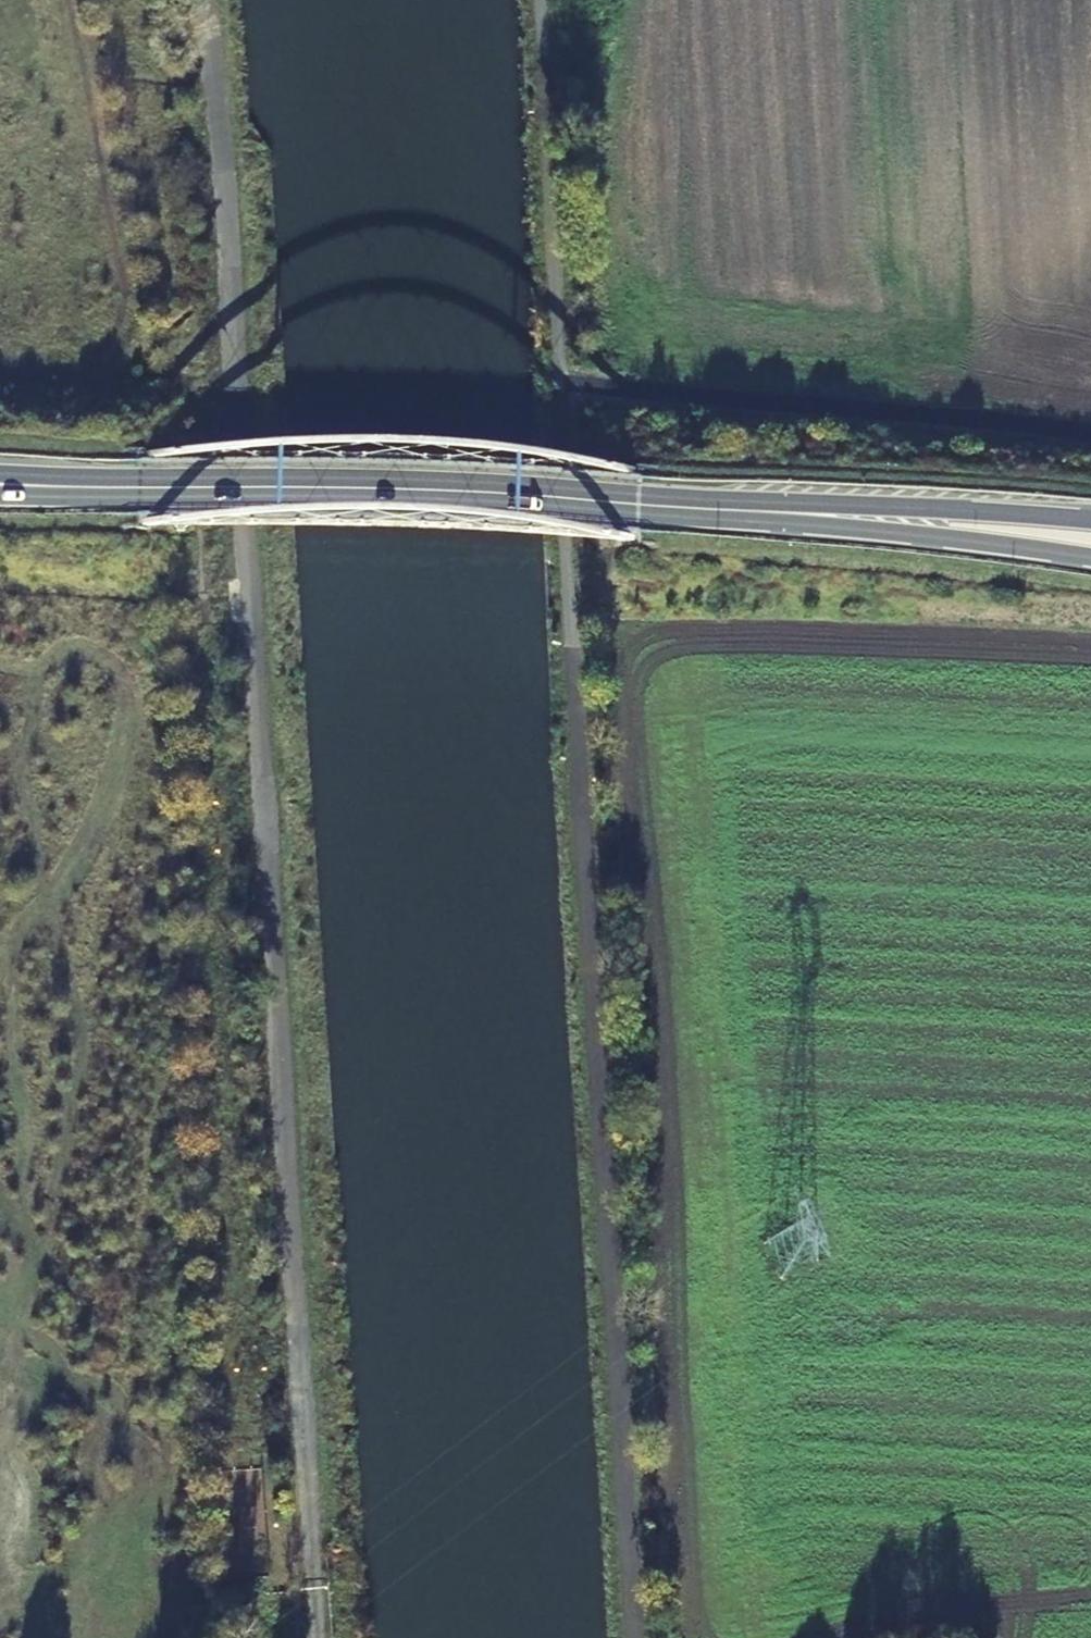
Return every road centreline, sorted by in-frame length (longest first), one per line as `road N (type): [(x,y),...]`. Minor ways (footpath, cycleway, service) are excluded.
road 1 (secondary): [(0,483),(849,516),(1090,542)]
road 2 (track): [(1090,433),(737,393),(557,394)]

